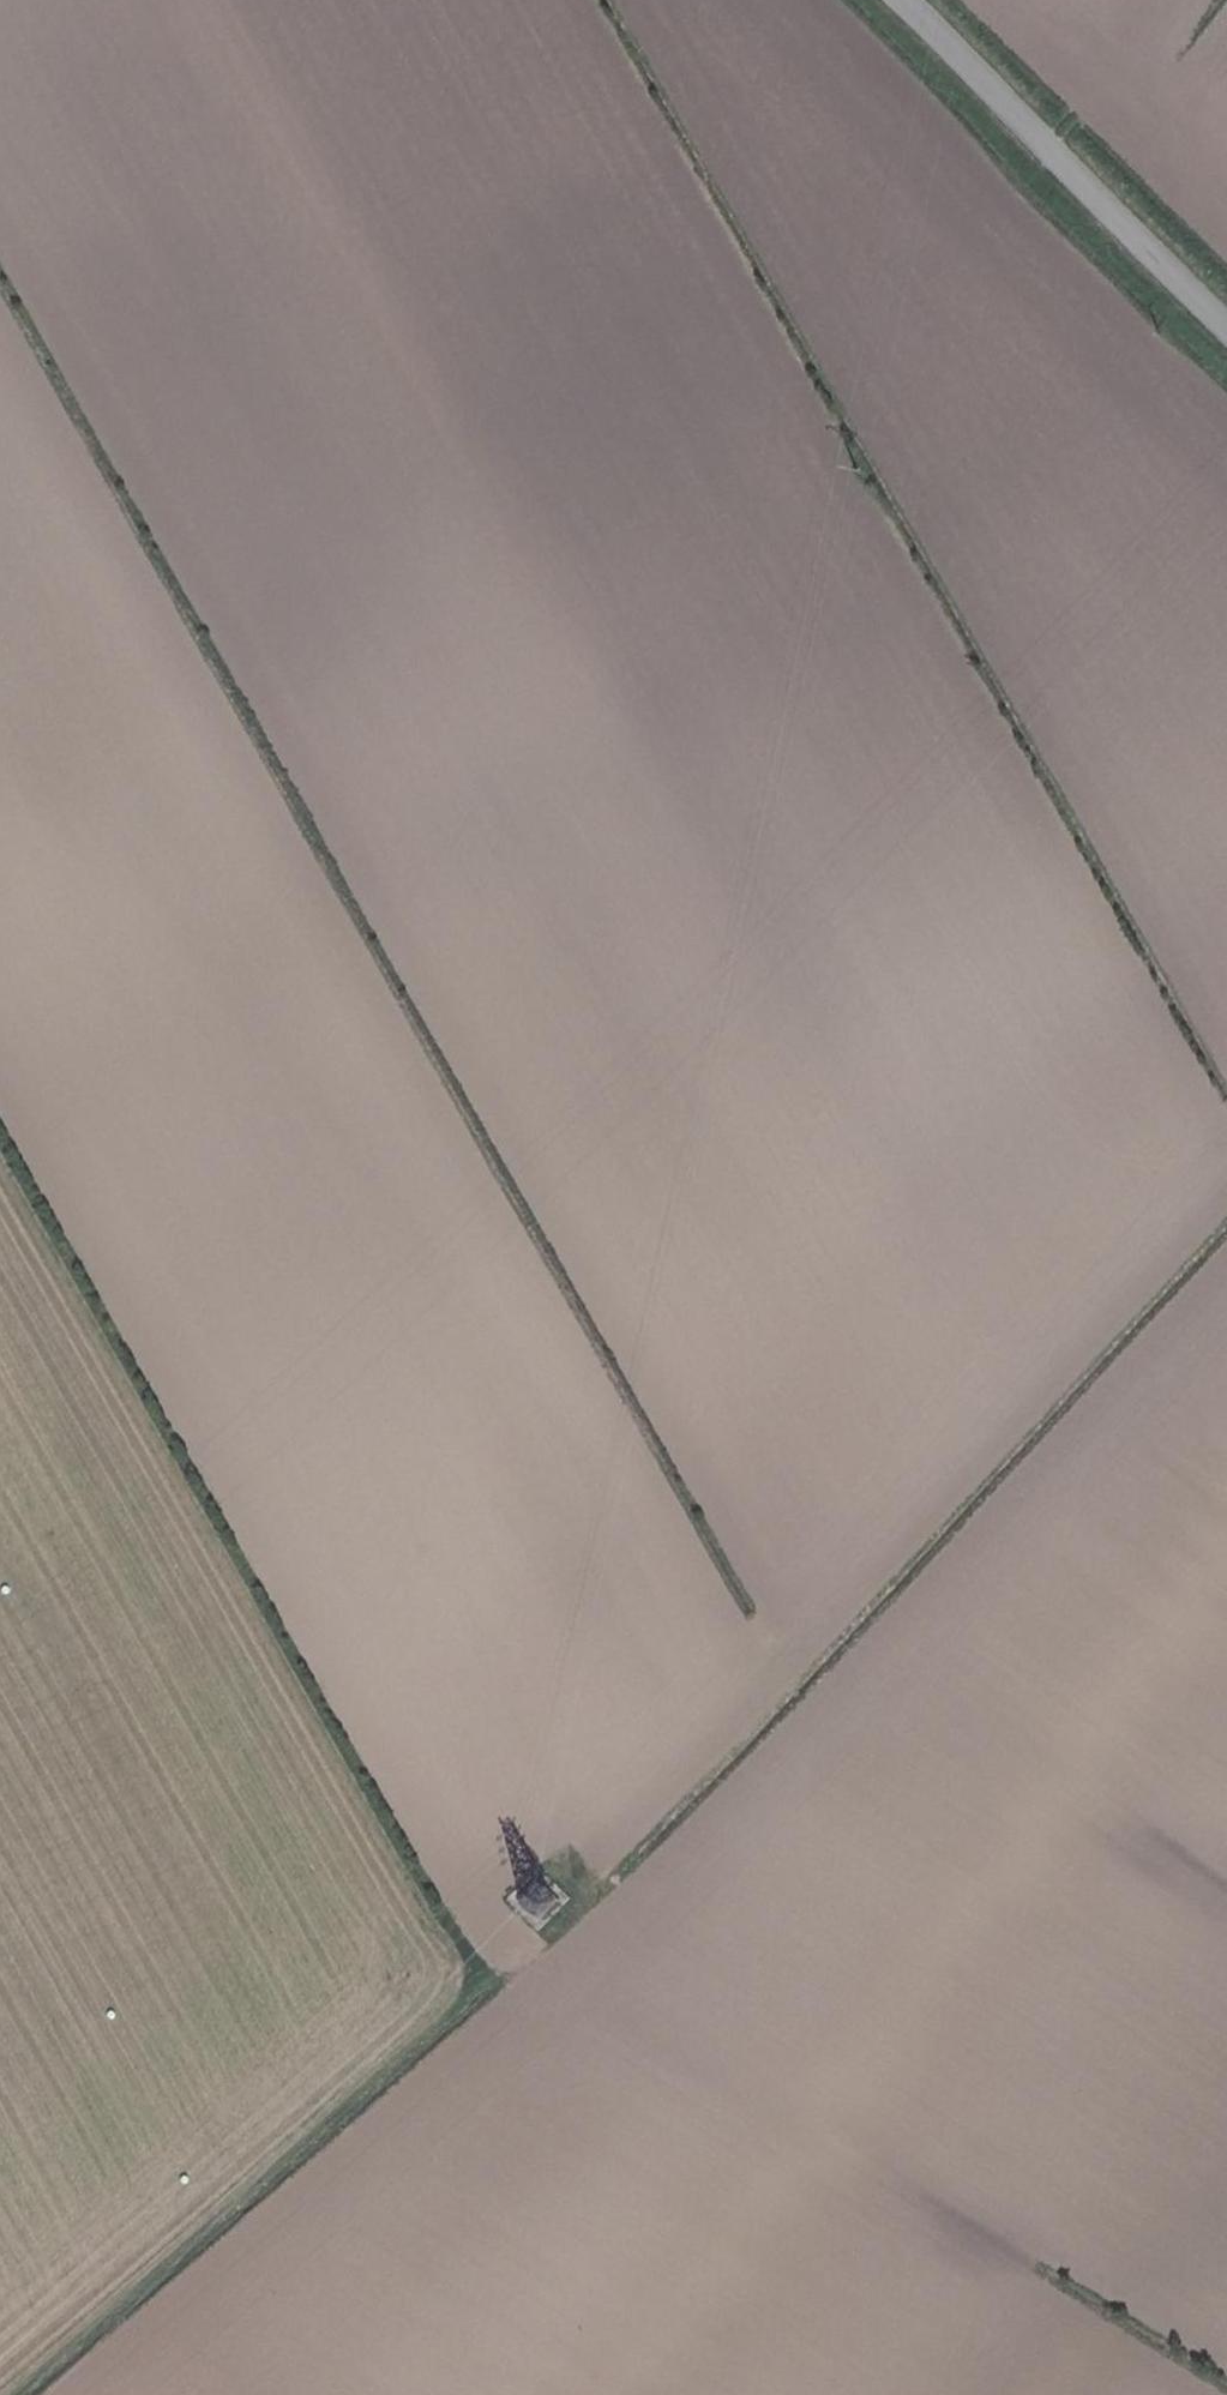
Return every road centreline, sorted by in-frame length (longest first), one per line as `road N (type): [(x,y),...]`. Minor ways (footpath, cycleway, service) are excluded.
road 1 (tertiary): [(907,0),(1226,316)]

